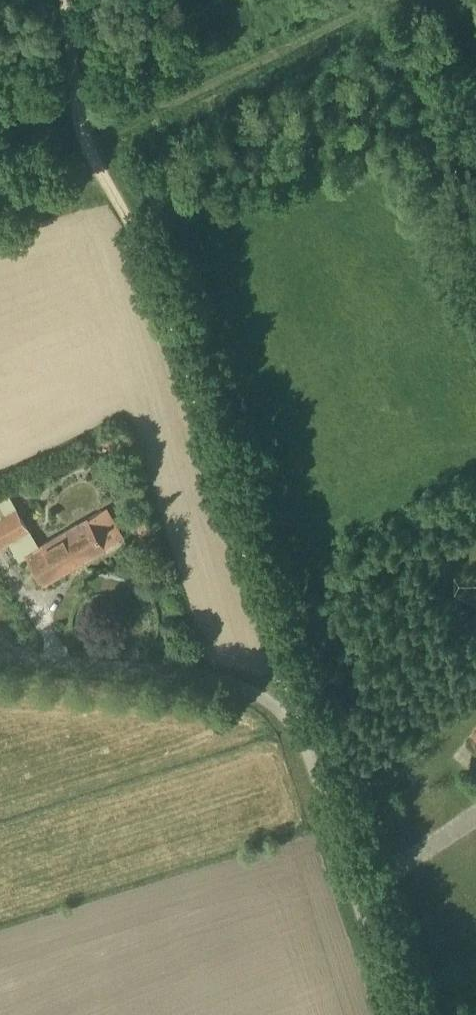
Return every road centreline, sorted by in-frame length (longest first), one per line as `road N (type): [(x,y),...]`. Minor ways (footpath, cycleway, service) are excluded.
road 1 (unclassified): [(409,1014),(316,715),(263,680),(0,649)]
road 2 (track): [(93,147),(145,232),(316,715)]
road 3 (track): [(68,0),(93,147)]

